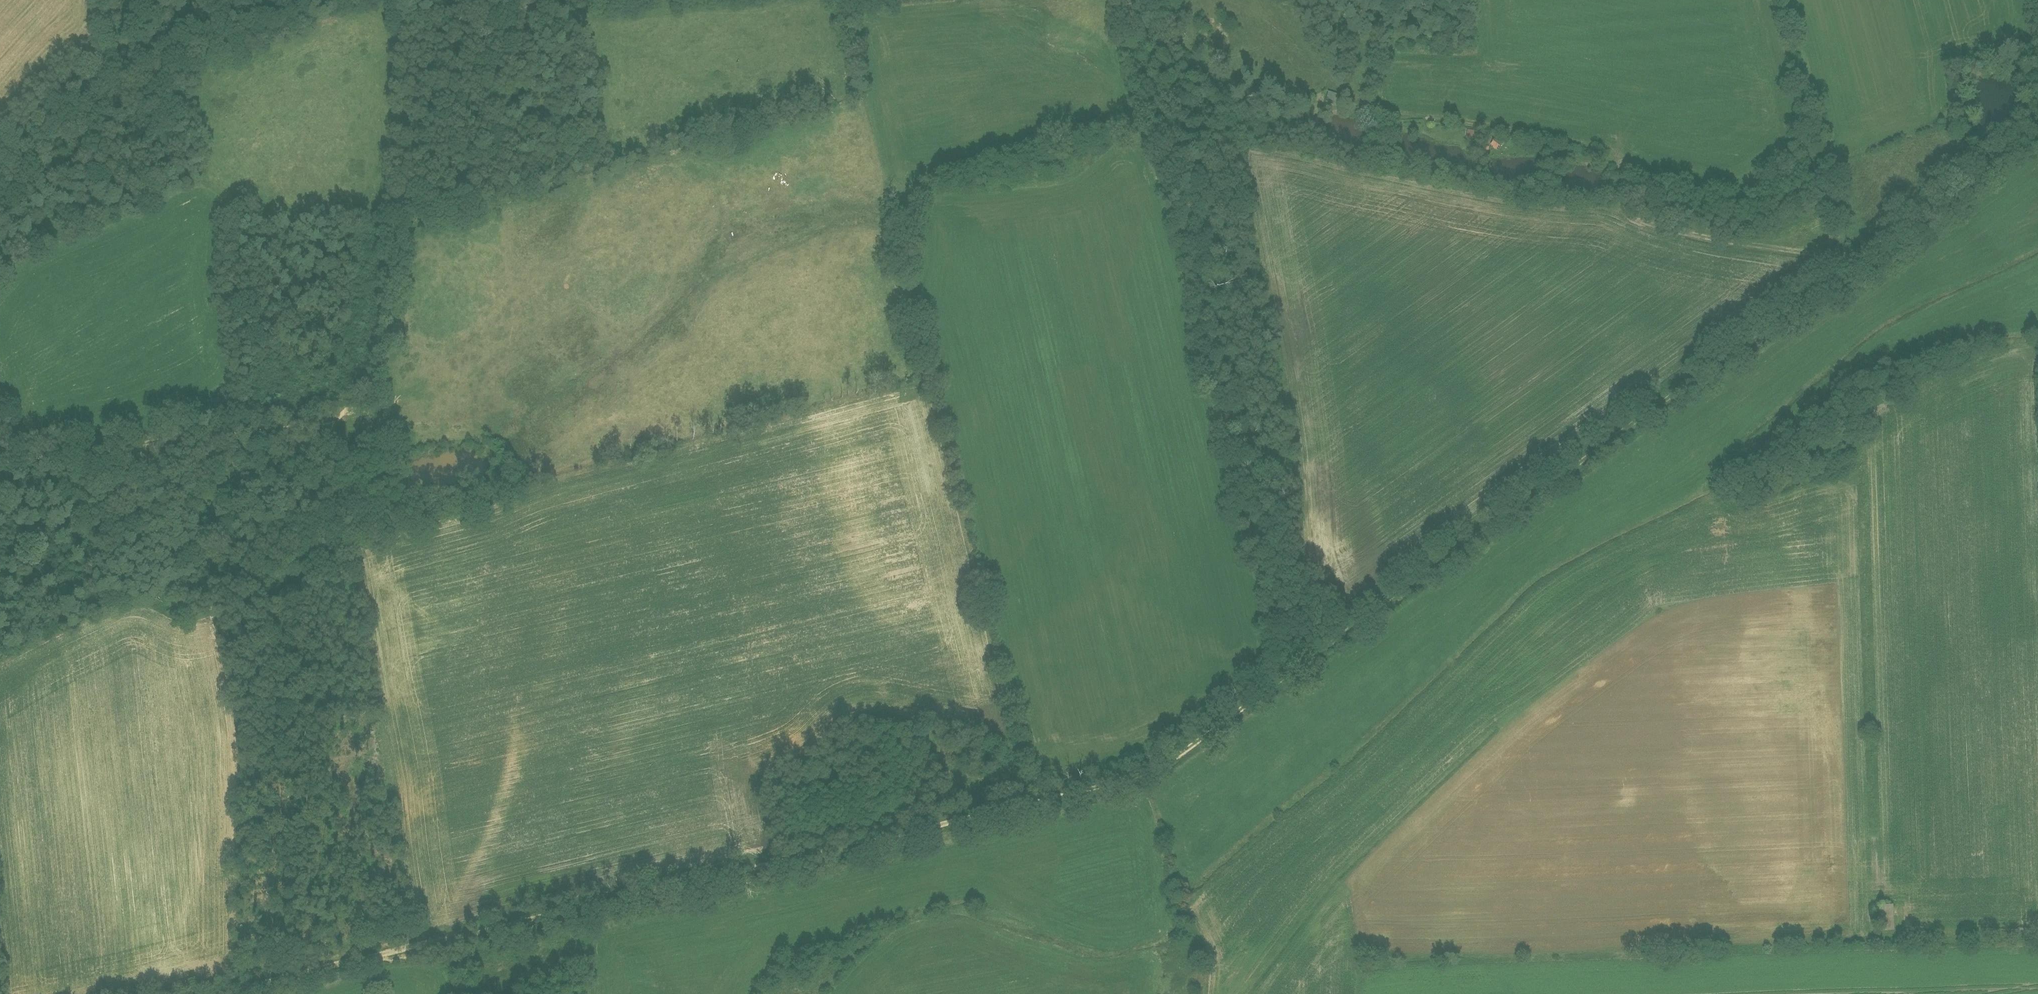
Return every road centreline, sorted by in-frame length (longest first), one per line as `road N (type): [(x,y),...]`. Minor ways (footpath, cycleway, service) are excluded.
road 1 (track): [(2037,132),(1250,703),(1159,757),(839,849),(489,922),(211,993)]
road 2 (track): [(308,0),(231,30),(171,27),(104,46),(64,83),(0,171)]

